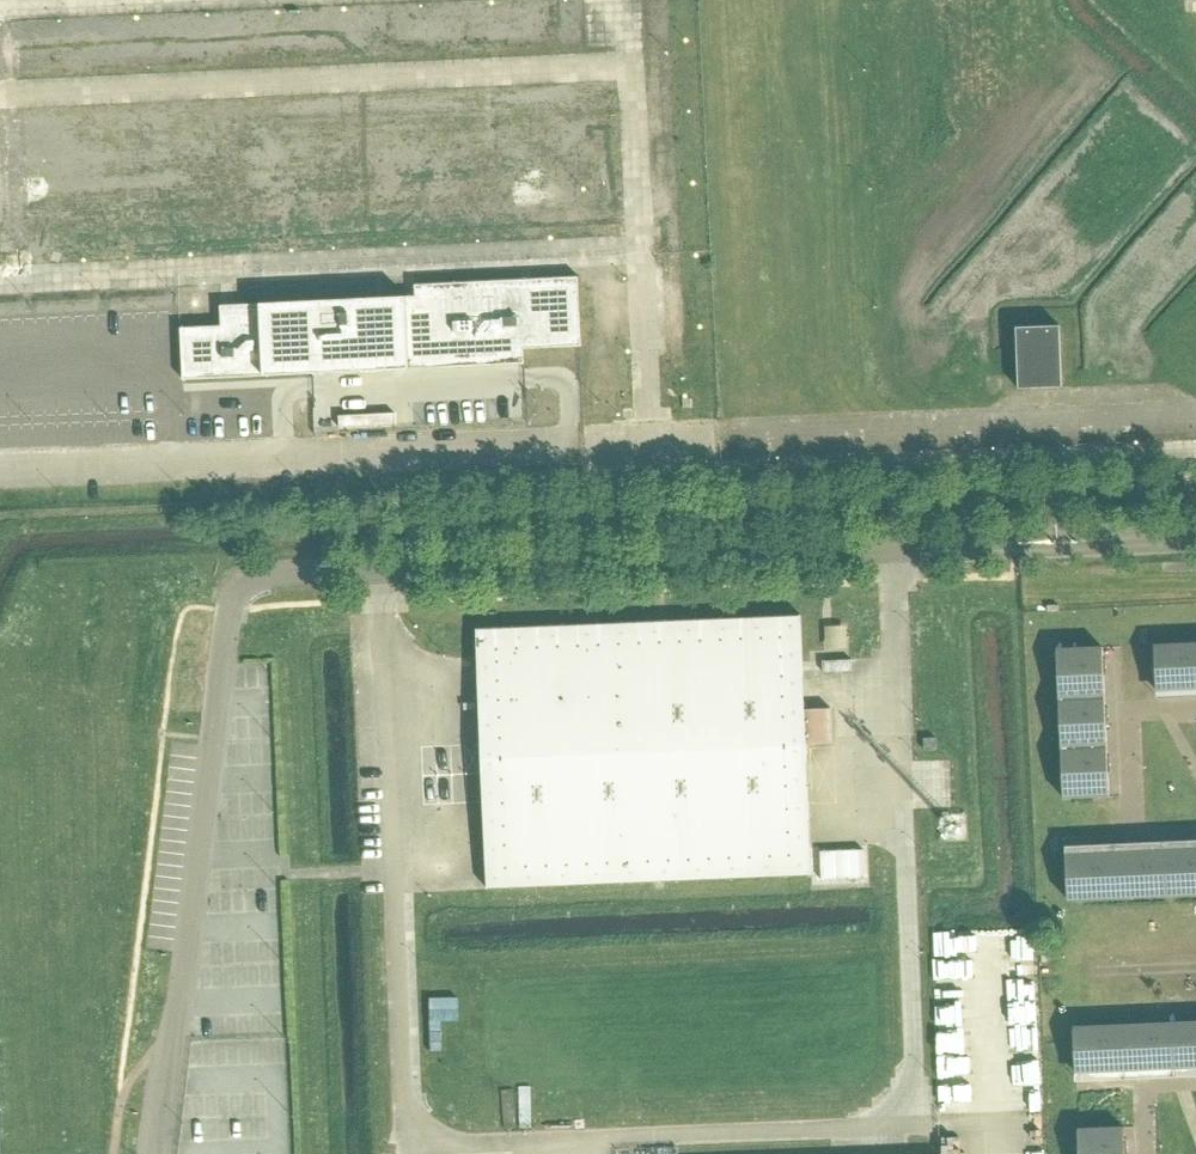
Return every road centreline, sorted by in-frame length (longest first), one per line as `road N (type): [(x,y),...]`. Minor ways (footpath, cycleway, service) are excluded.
road 1 (unclassified): [(160,1153),(229,612),(241,585),(269,573),(1195,536)]

